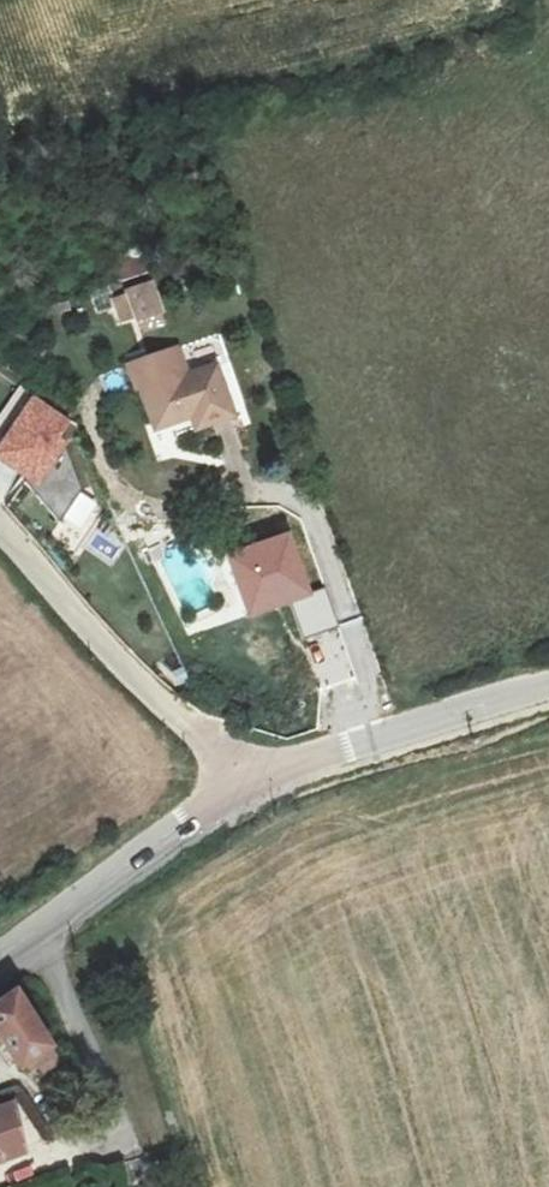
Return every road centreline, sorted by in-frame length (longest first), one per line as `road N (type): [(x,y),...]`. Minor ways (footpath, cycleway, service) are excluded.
road 1 (unclassified): [(249,780),(89,634),(0,528)]
road 2 (unclassified): [(249,780),(548,692)]
road 3 (unclassified): [(0,951),(249,780)]

